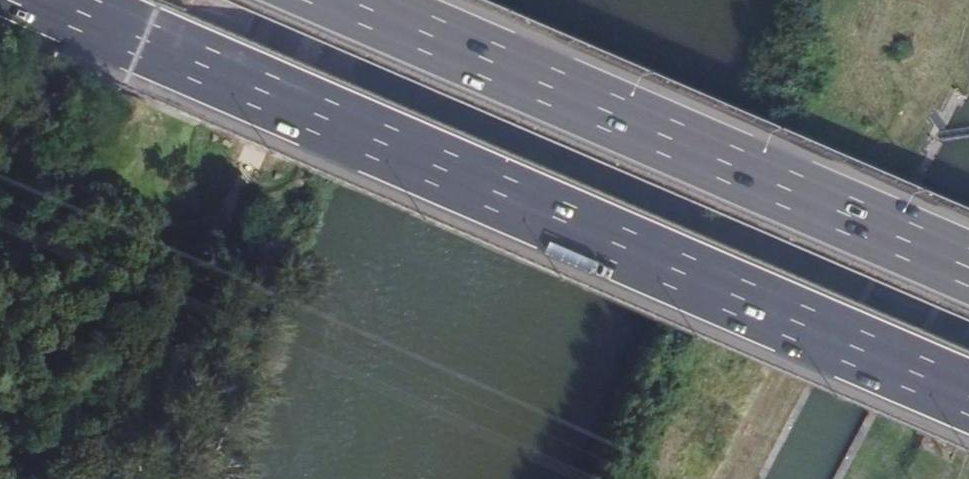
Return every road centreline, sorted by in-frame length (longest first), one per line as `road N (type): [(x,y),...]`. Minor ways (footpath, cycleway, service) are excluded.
road 1 (motorway): [(45,0),(968,397)]
road 2 (motorway): [(968,269),(346,0)]
road 3 (unclassified): [(240,159),(315,0)]

